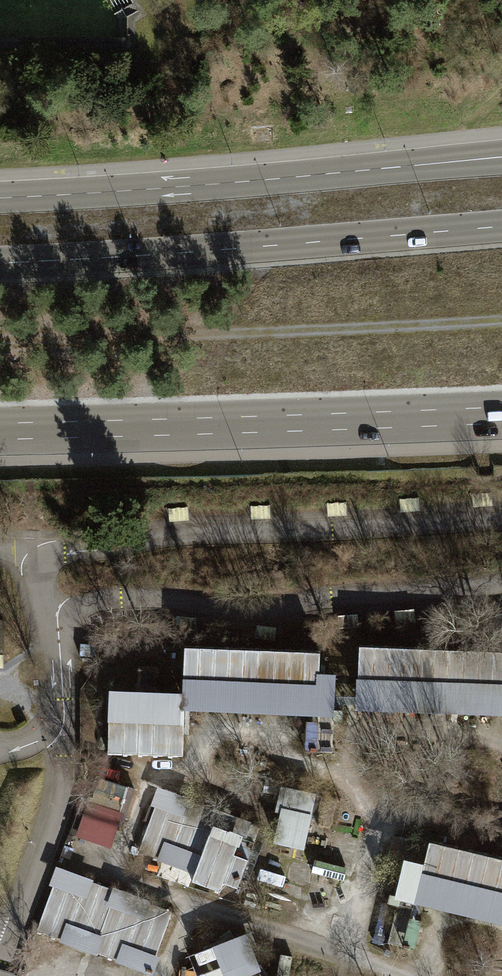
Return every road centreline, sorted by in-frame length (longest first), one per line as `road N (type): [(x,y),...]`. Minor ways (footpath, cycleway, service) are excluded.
road 1 (primary): [(501,157),(0,198)]
road 2 (motorway): [(501,227),(0,263)]
road 3 (track): [(0,339),(501,320)]
road 4 (primary): [(0,431),(501,415)]
road 5 (track): [(320,947),(371,819),(501,830)]

